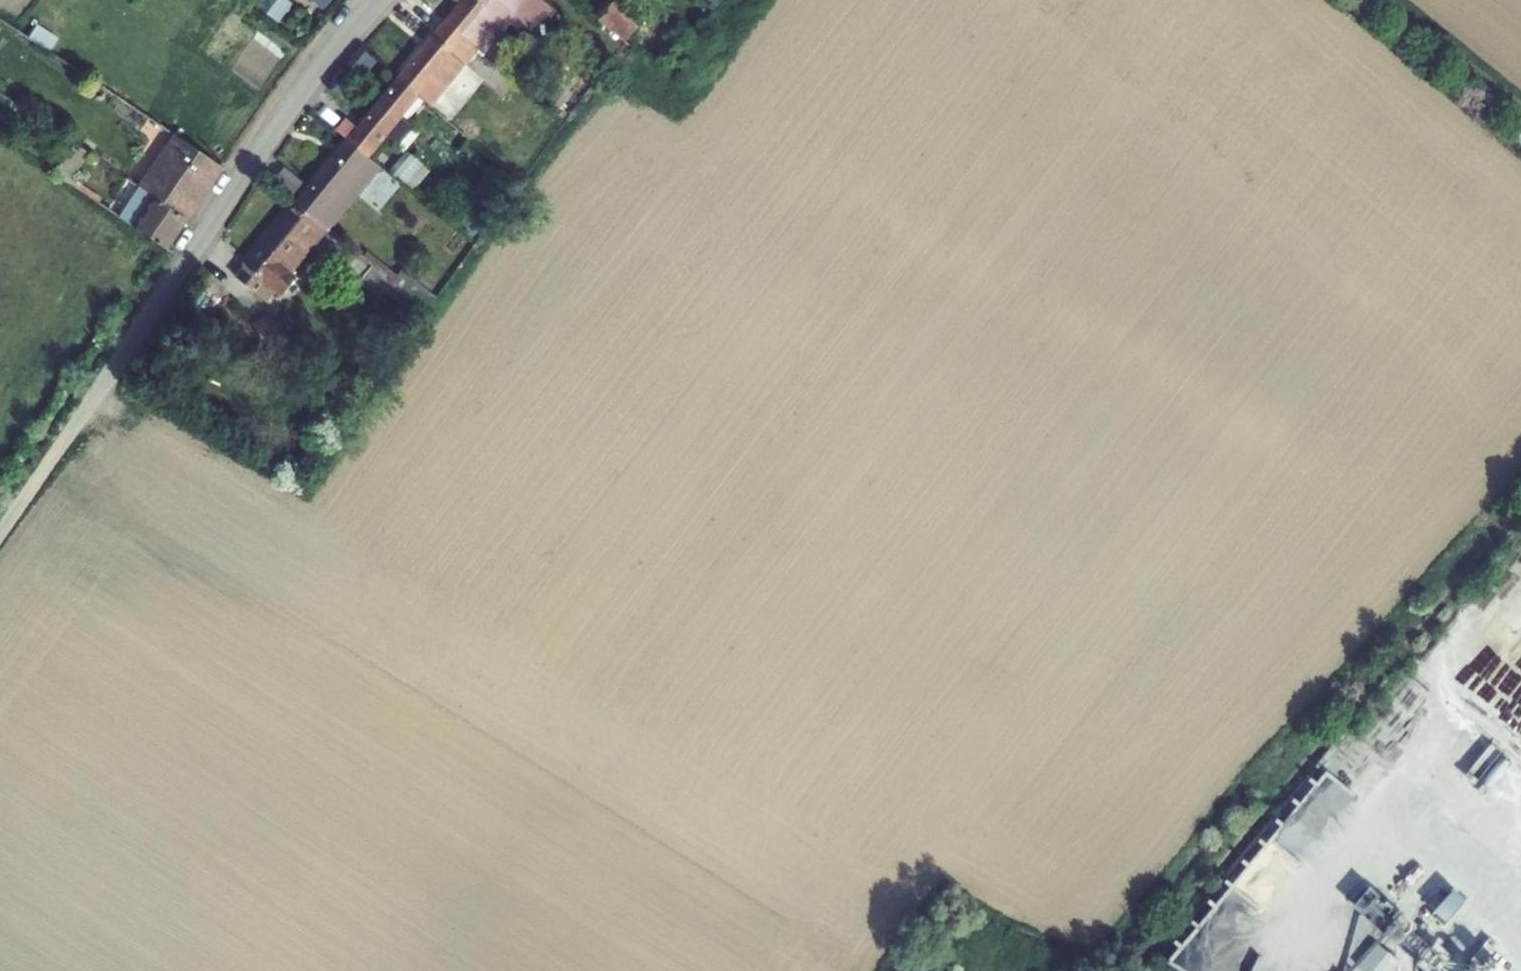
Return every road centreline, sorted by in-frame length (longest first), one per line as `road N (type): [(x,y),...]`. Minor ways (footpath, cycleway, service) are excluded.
road 1 (track): [(1100,970),(1097,947),(1181,841),(1520,466)]
road 2 (unclassified): [(0,531),(297,96),(374,0)]
road 3 (track): [(1520,95),(1399,0)]

